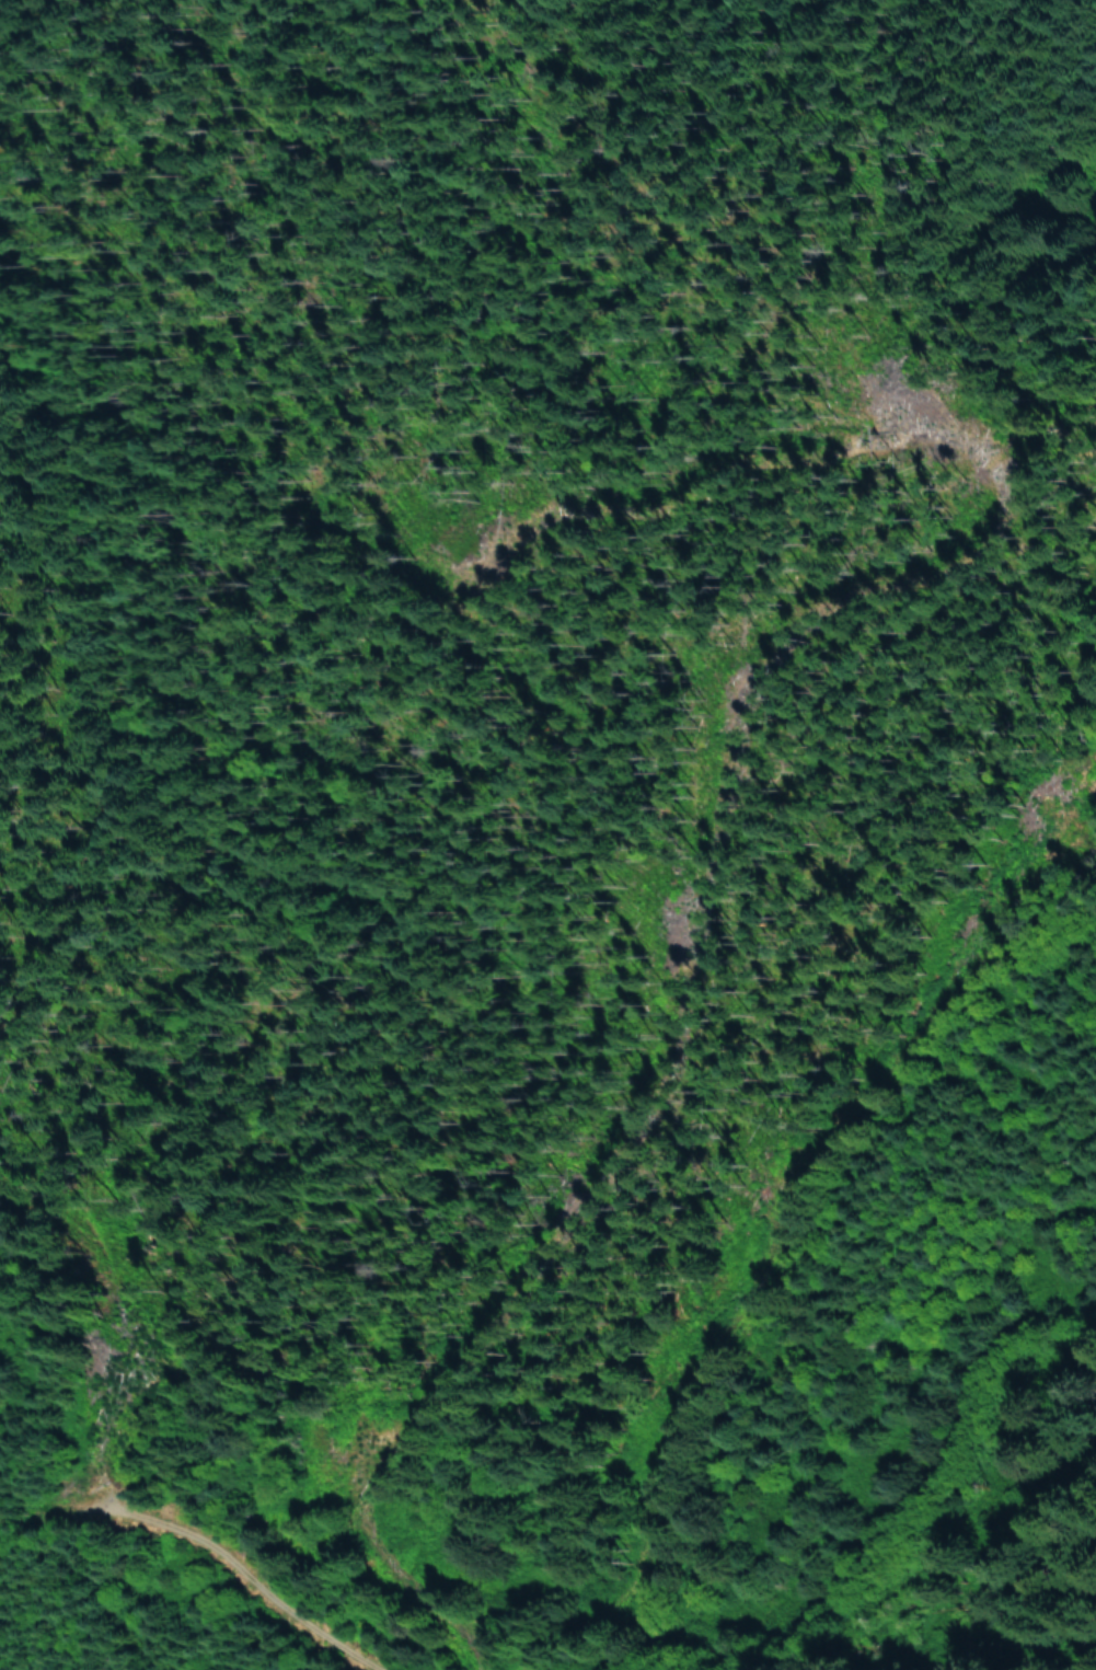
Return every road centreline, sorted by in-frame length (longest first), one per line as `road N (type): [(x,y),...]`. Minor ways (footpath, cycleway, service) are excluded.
road 1 (track): [(427,1669),(427,1646),(475,1580),(549,1566),(757,1601),(847,1545),(927,1389),(1014,1277),(1095,1230)]
road 2 (track): [(453,1610),(399,1559),(232,1489),(82,1528),(0,1582)]

